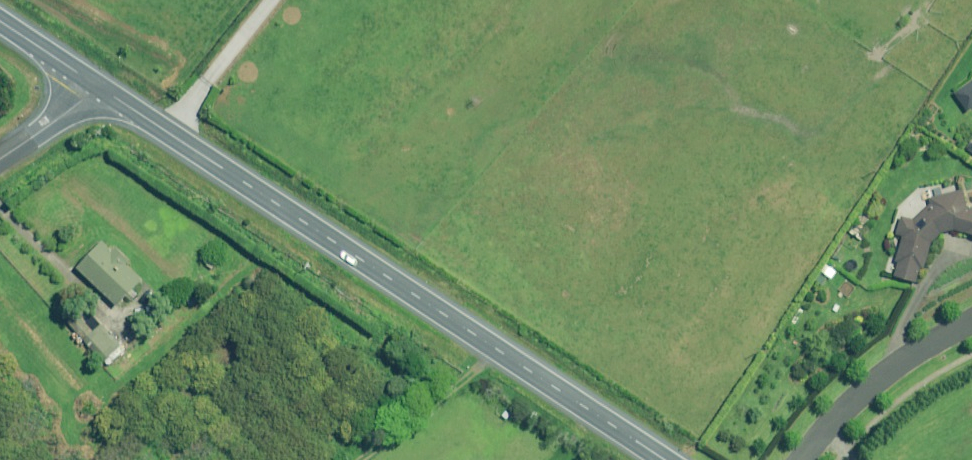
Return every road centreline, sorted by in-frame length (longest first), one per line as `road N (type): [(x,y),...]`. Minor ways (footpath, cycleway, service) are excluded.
road 1 (tertiary): [(102,90),(665,459)]
road 2 (residential): [(971,324),(894,366),(800,459)]
road 3 (unclassified): [(0,158),(102,90)]
road 4 (tertiary): [(0,23),(102,90)]

